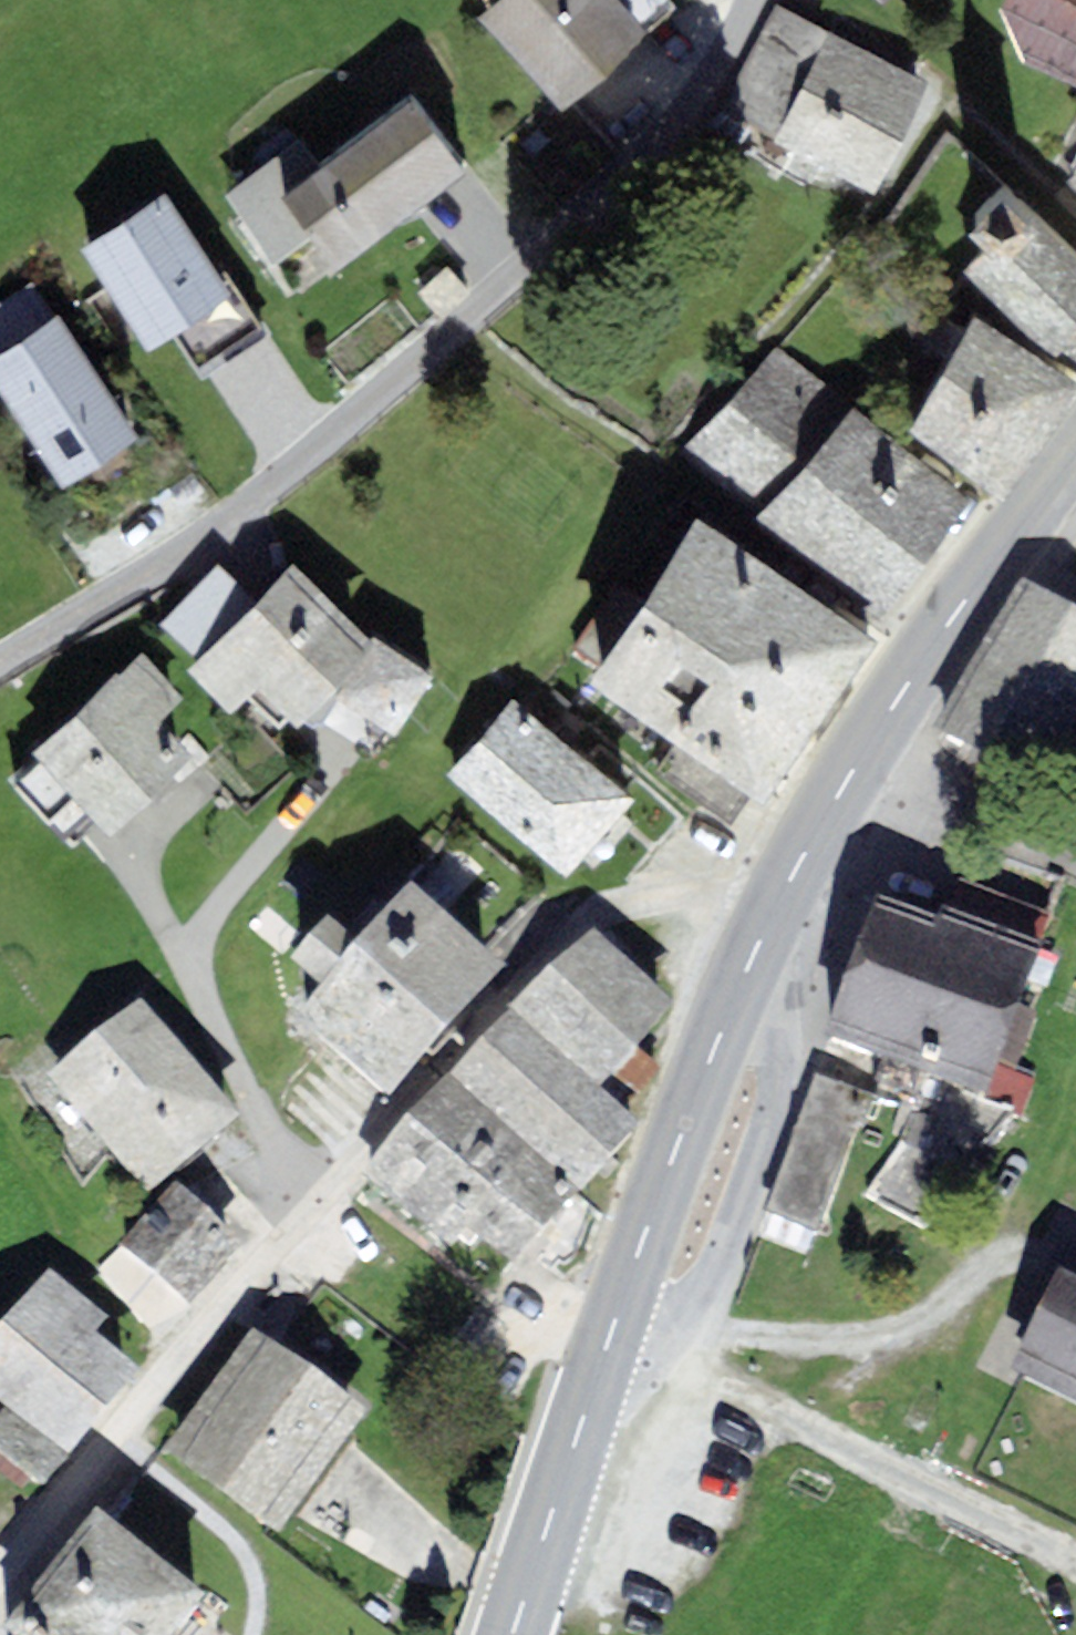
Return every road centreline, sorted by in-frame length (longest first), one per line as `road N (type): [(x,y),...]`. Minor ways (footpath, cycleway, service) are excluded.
road 1 (residential): [(0,1586),(583,923),(608,905),(668,894),(772,919)]
road 2 (residential): [(759,0),(669,135),(514,282),(274,485),(0,660)]
road 3 (primary): [(517,1634),(678,1141),(772,919)]
road 4 (primary): [(772,919),(905,685),(1075,451)]
road 5 (track): [(862,753),(1075,855)]

